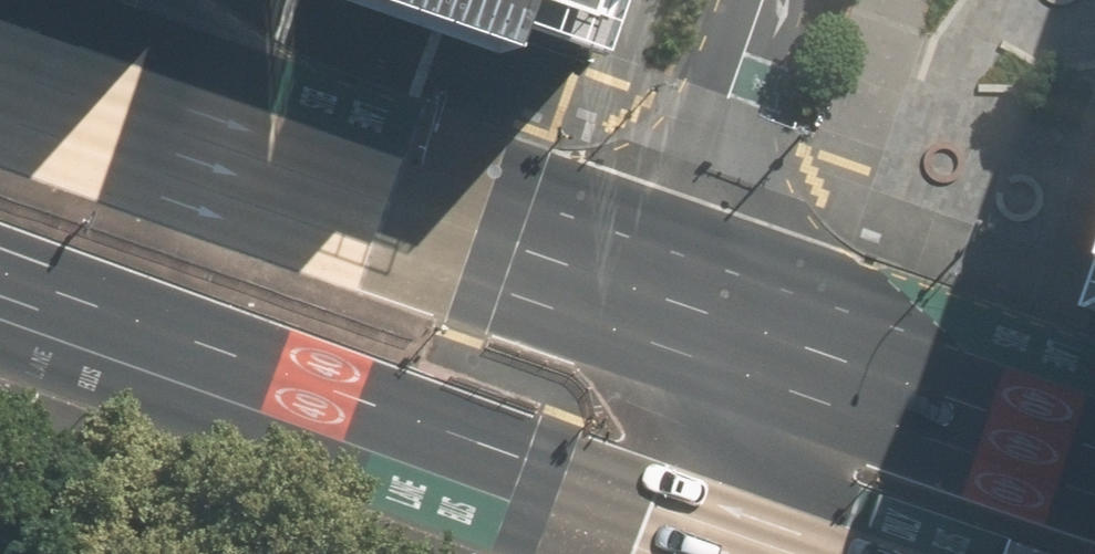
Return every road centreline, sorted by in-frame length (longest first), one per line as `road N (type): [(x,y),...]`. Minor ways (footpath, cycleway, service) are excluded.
road 1 (primary): [(733,553),(0,295)]
road 2 (primary): [(0,85),(655,300)]
road 3 (primary): [(655,300),(1094,448)]
road 4 (tertiary): [(655,300),(762,0)]

